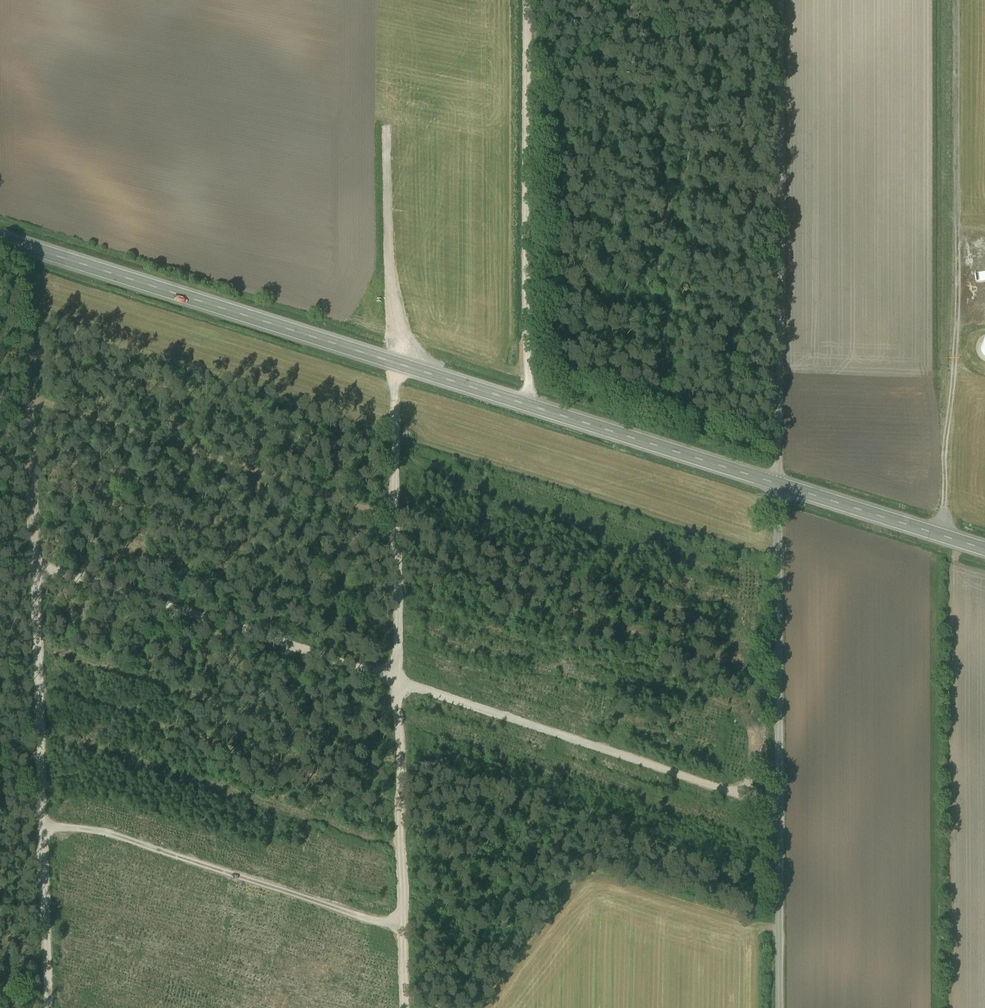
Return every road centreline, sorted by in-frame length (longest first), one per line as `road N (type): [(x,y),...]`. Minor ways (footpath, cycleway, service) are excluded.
road 1 (secondary): [(0,238),(777,484)]
road 2 (track): [(23,246),(50,1007)]
road 3 (track): [(394,363),(405,1007)]
road 4 (track): [(938,535),(956,323),(957,0)]
road 5 (unclassified): [(780,1007),(777,484)]
road 6 (track): [(777,484),(778,0)]
road 7 (track): [(525,404),(530,0)]
road 8 (secondary): [(777,484),(984,550)]

